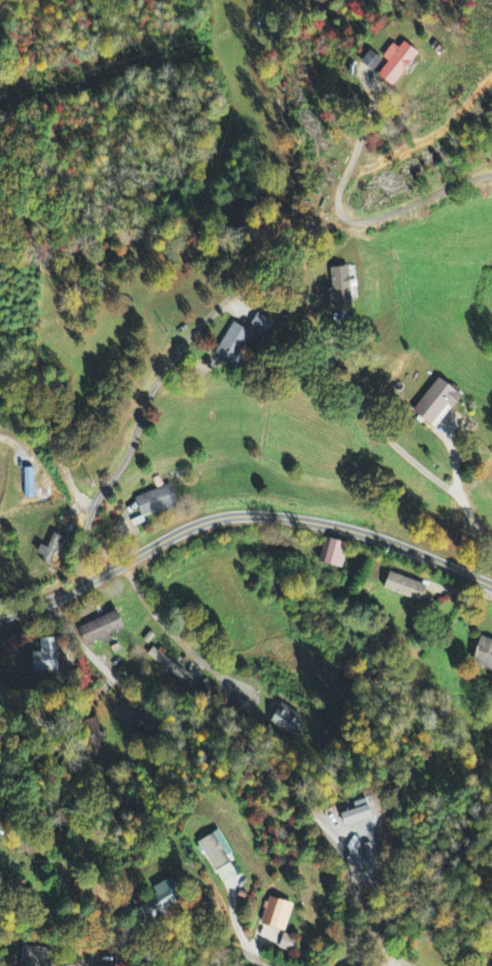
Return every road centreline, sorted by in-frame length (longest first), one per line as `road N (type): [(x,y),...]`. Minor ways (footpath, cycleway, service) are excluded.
road 1 (tertiary): [(0,616),(77,589),(189,528),(237,516),(377,538),(491,586)]

